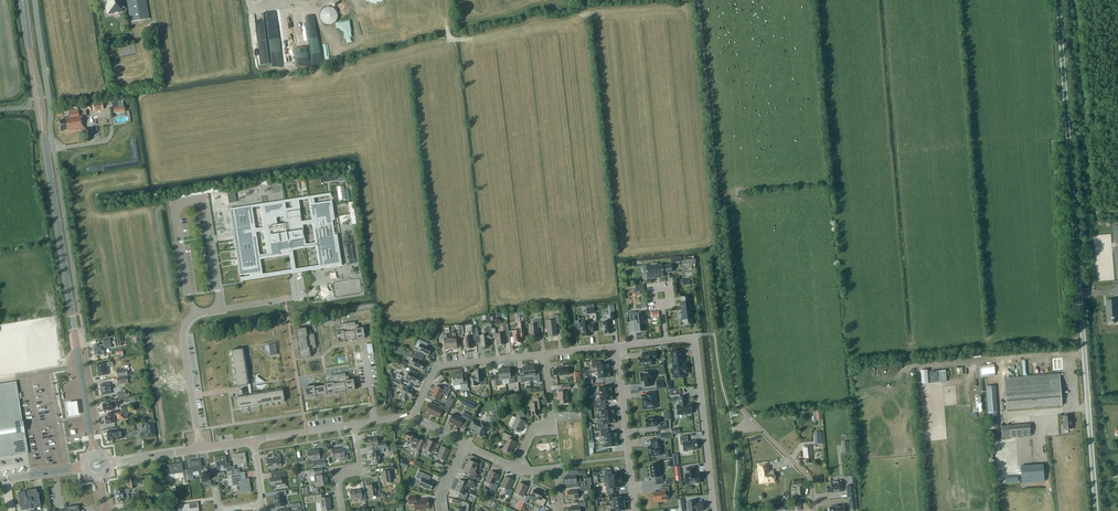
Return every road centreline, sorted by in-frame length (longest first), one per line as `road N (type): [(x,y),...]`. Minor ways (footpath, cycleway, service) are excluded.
road 1 (unclassified): [(1096,510),(1057,0)]
road 2 (unclassified): [(811,477),(737,399),(696,0)]
road 3 (tertiary): [(94,453),(23,0)]
road 4 (residential): [(616,346),(692,341),(713,510)]
road 5 (track): [(1084,352),(904,369)]
road 6 (residential): [(616,346),(635,510)]
road 7 (residential): [(545,354),(436,367),(411,416)]
road 8 (track): [(714,333),(707,255),(717,333)]
road 9 (residential): [(108,463),(253,441)]
road 10 (residential): [(514,468),(533,428),(553,424),(545,354)]

